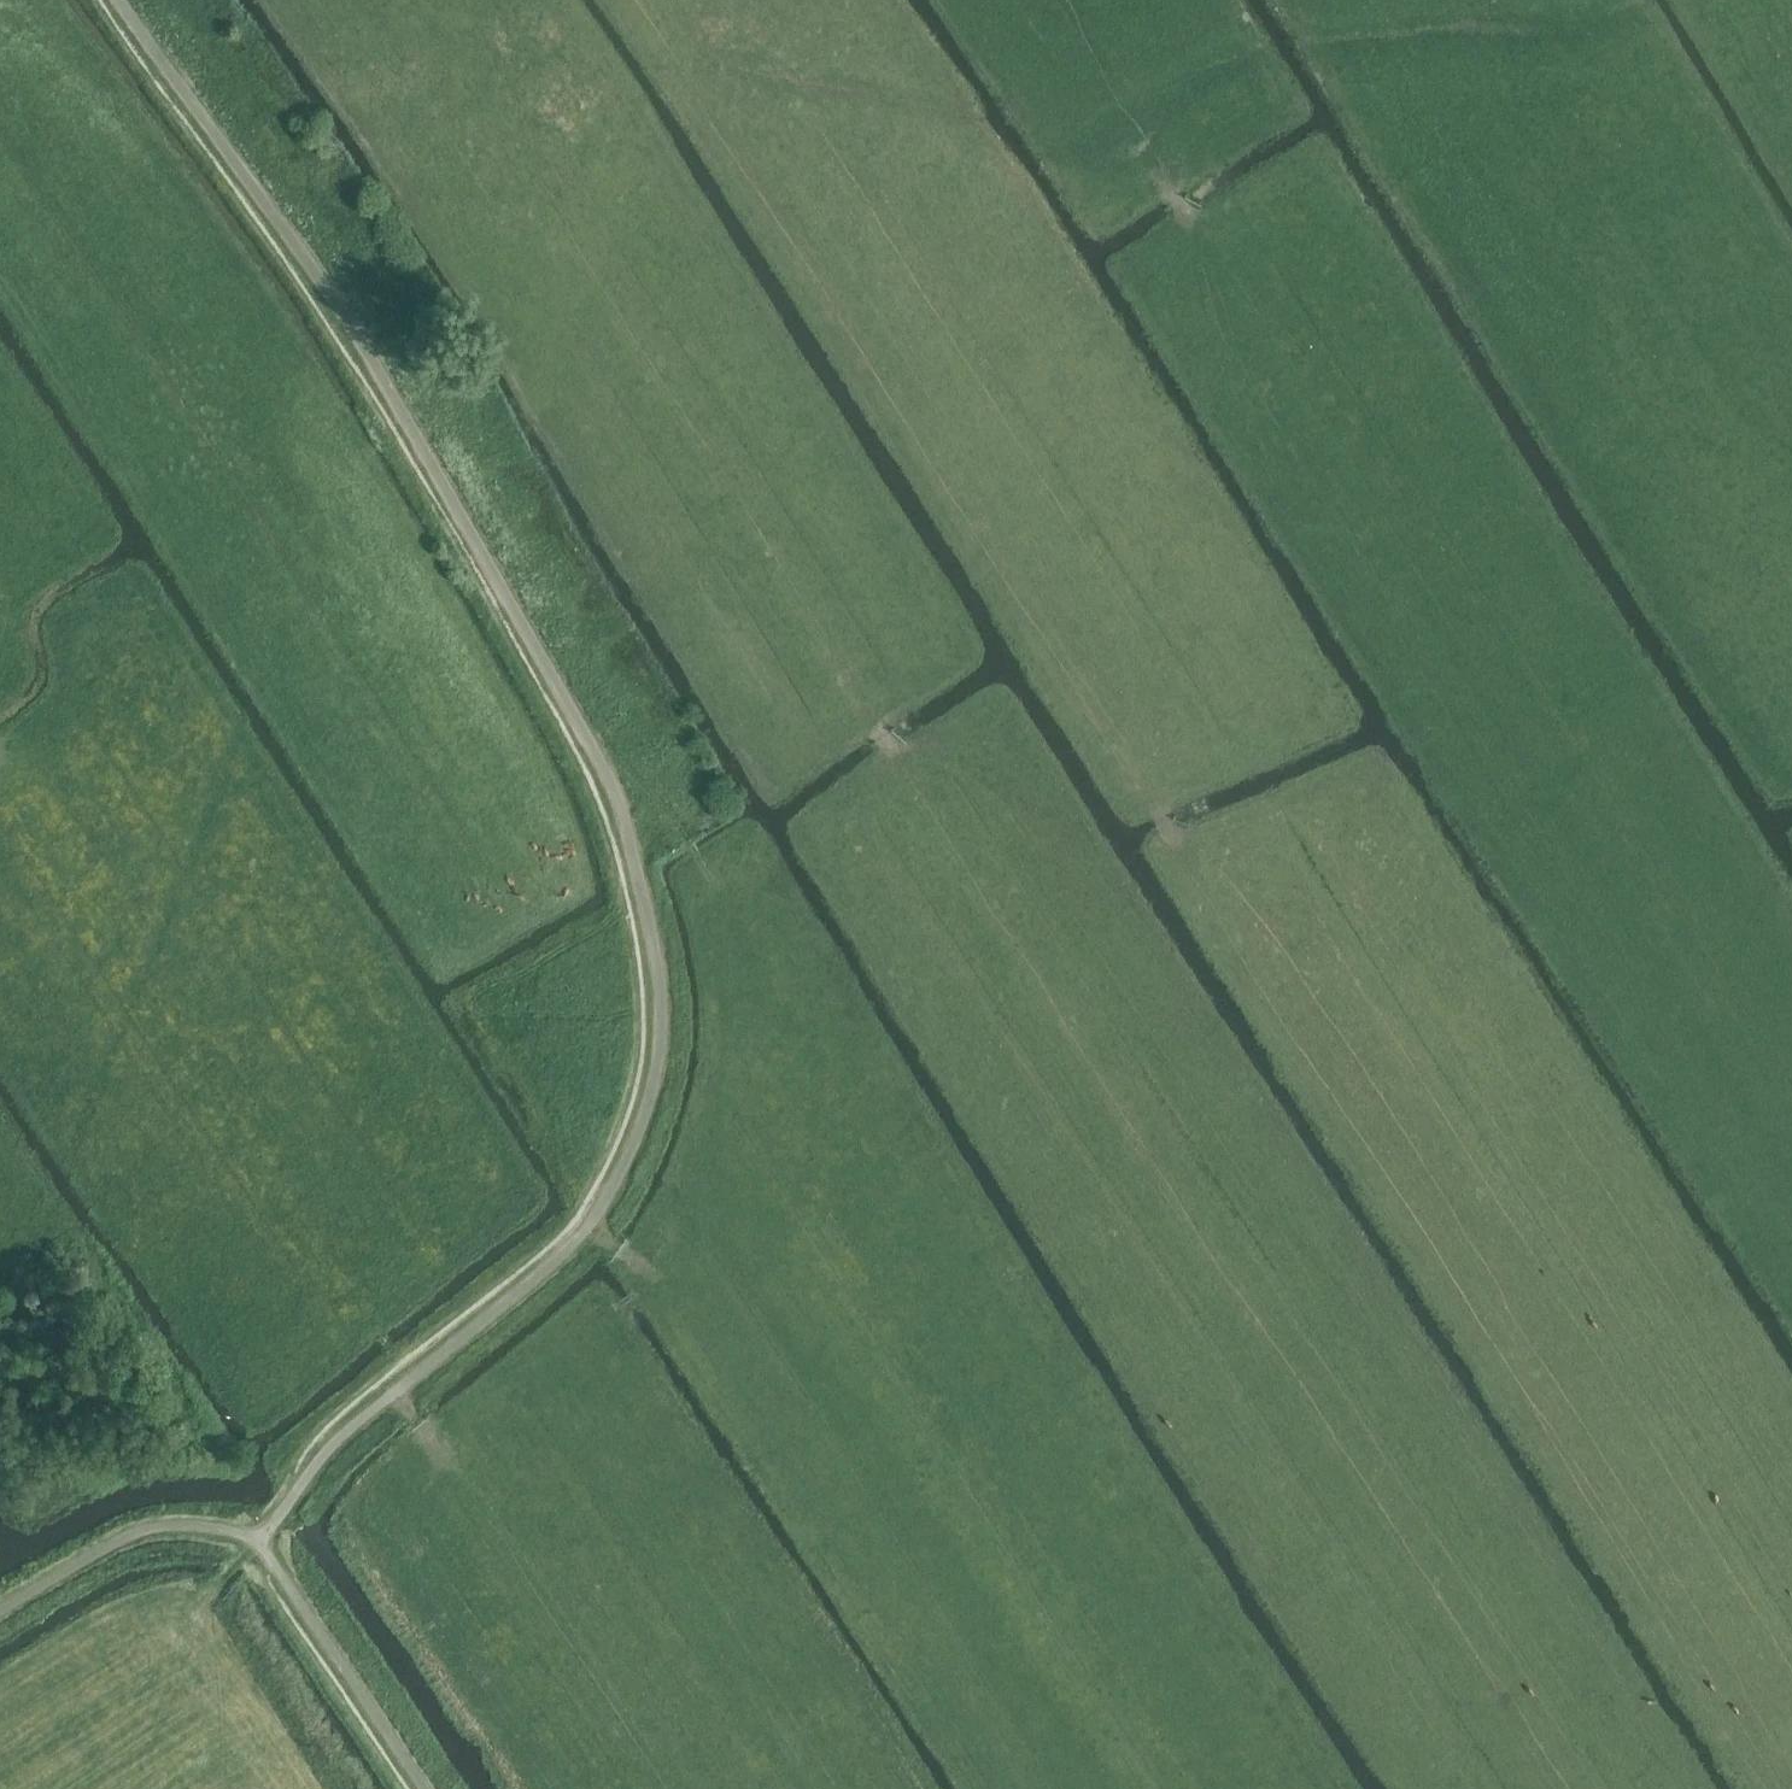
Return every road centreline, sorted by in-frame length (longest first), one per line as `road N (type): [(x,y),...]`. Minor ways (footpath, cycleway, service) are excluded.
road 1 (track): [(166,1670),(226,1576),(259,1544)]

